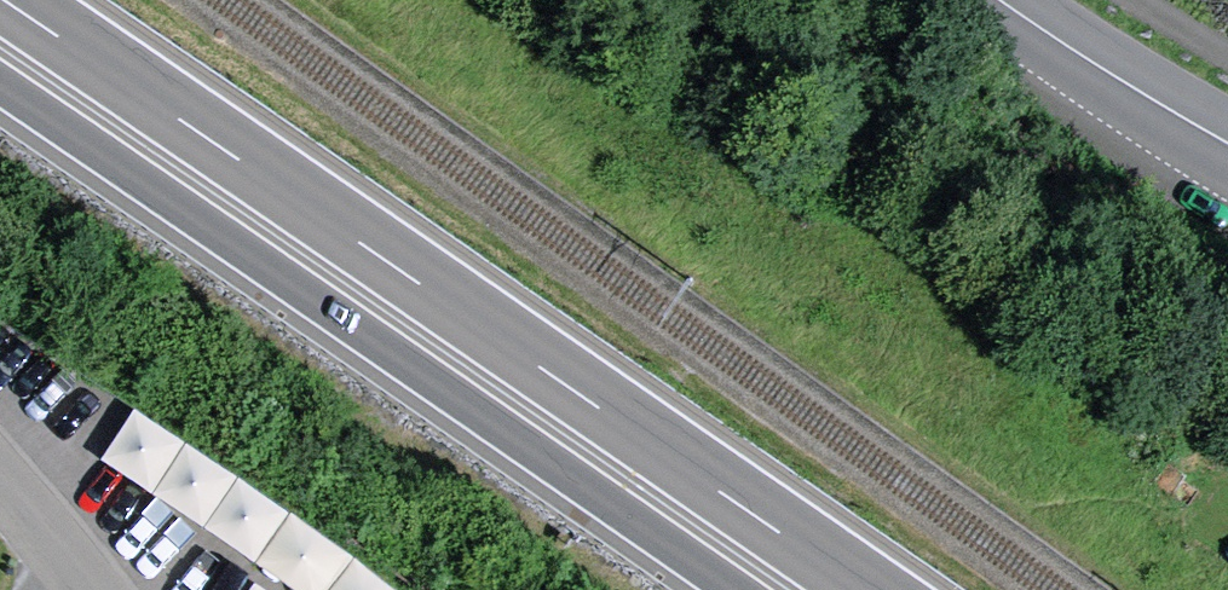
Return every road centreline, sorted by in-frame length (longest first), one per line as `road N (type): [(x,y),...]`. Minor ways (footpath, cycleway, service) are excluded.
road 1 (trunk): [(862,589),(3,0)]
road 2 (trunk): [(0,82),(734,589)]
road 3 (primary): [(1020,0),(1227,132)]
road 4 (residential): [(0,467),(107,589)]

